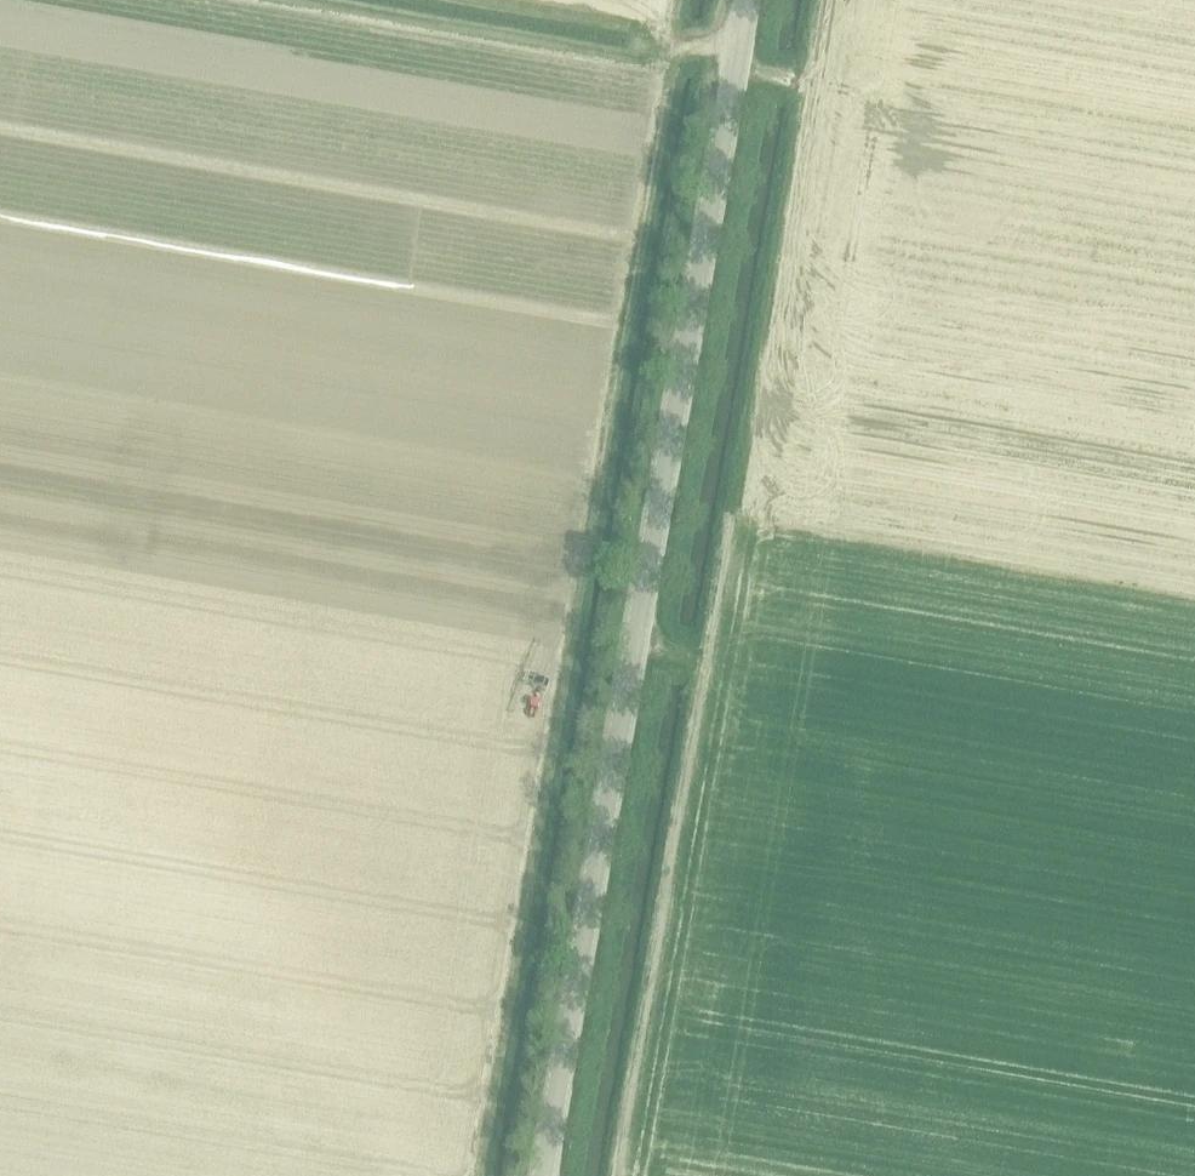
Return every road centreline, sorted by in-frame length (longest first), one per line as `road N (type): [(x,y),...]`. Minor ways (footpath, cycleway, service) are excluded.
road 1 (unclassified): [(540,1175),(745,0)]

